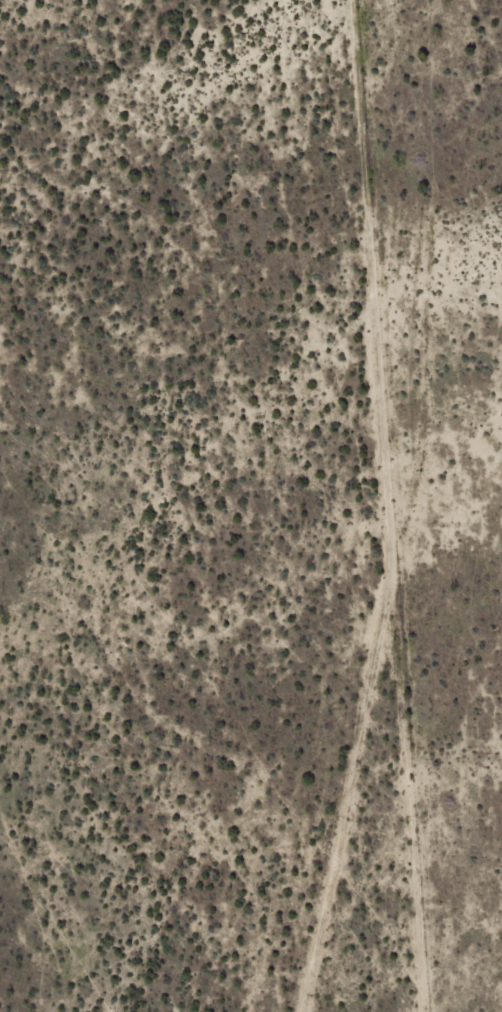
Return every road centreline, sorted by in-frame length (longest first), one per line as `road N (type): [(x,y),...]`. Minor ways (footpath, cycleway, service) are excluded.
road 1 (track): [(421,0),(421,468),(293,1011)]

